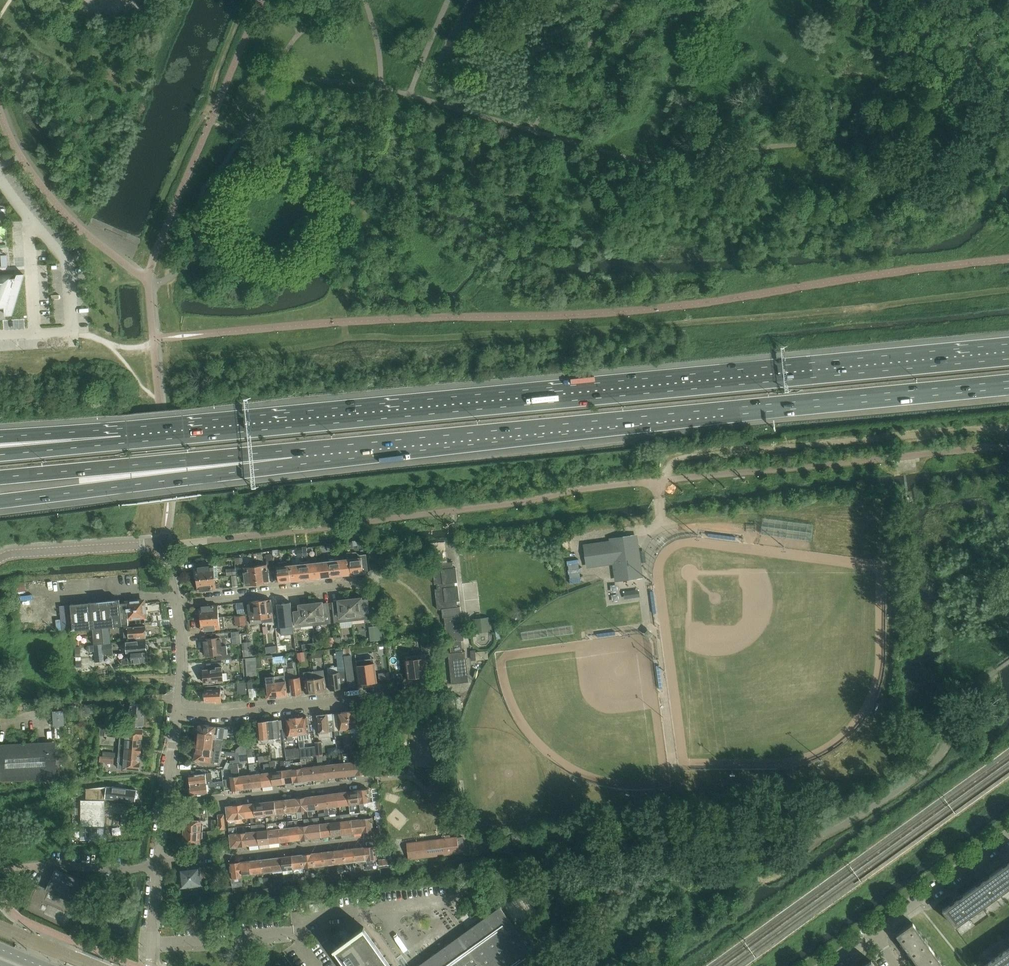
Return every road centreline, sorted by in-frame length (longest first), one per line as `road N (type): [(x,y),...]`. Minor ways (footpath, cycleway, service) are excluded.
road 1 (motorway): [(1008,356),(121,440)]
road 2 (motorway): [(301,456),(1008,385)]
road 3 (motorway): [(0,502),(301,456)]
road 4 (motorway): [(0,477),(301,456)]
road 5 (residential): [(176,712),(219,716),(439,689)]
road 6 (residential): [(156,862),(377,839)]
road 7 (residential): [(164,803),(378,780)]
road 8 (residential): [(176,604),(367,582)]
road 9 (unclassified): [(0,560),(164,545)]
road 10 (residential): [(877,936),(1008,838)]
road 11 (motorway): [(121,440),(0,453)]
road 12 (motorway): [(121,440),(0,442)]

